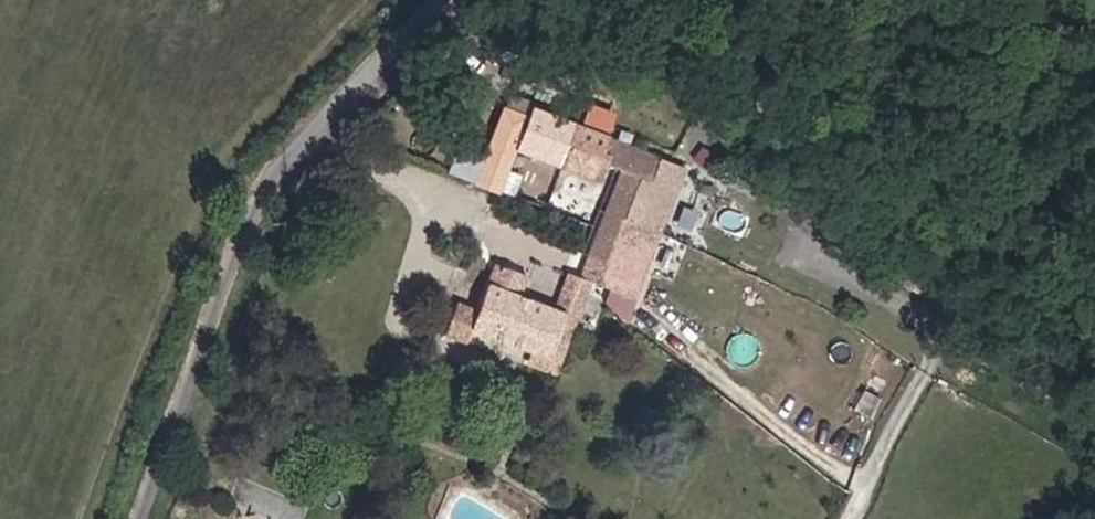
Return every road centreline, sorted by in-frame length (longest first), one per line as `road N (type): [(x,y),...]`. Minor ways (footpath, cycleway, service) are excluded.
road 1 (unclassified): [(330,119),(289,155),(258,203),(149,518)]
road 2 (track): [(456,0),(330,119)]
road 3 (track): [(965,0),(1008,44),(1075,79),(1094,79)]

